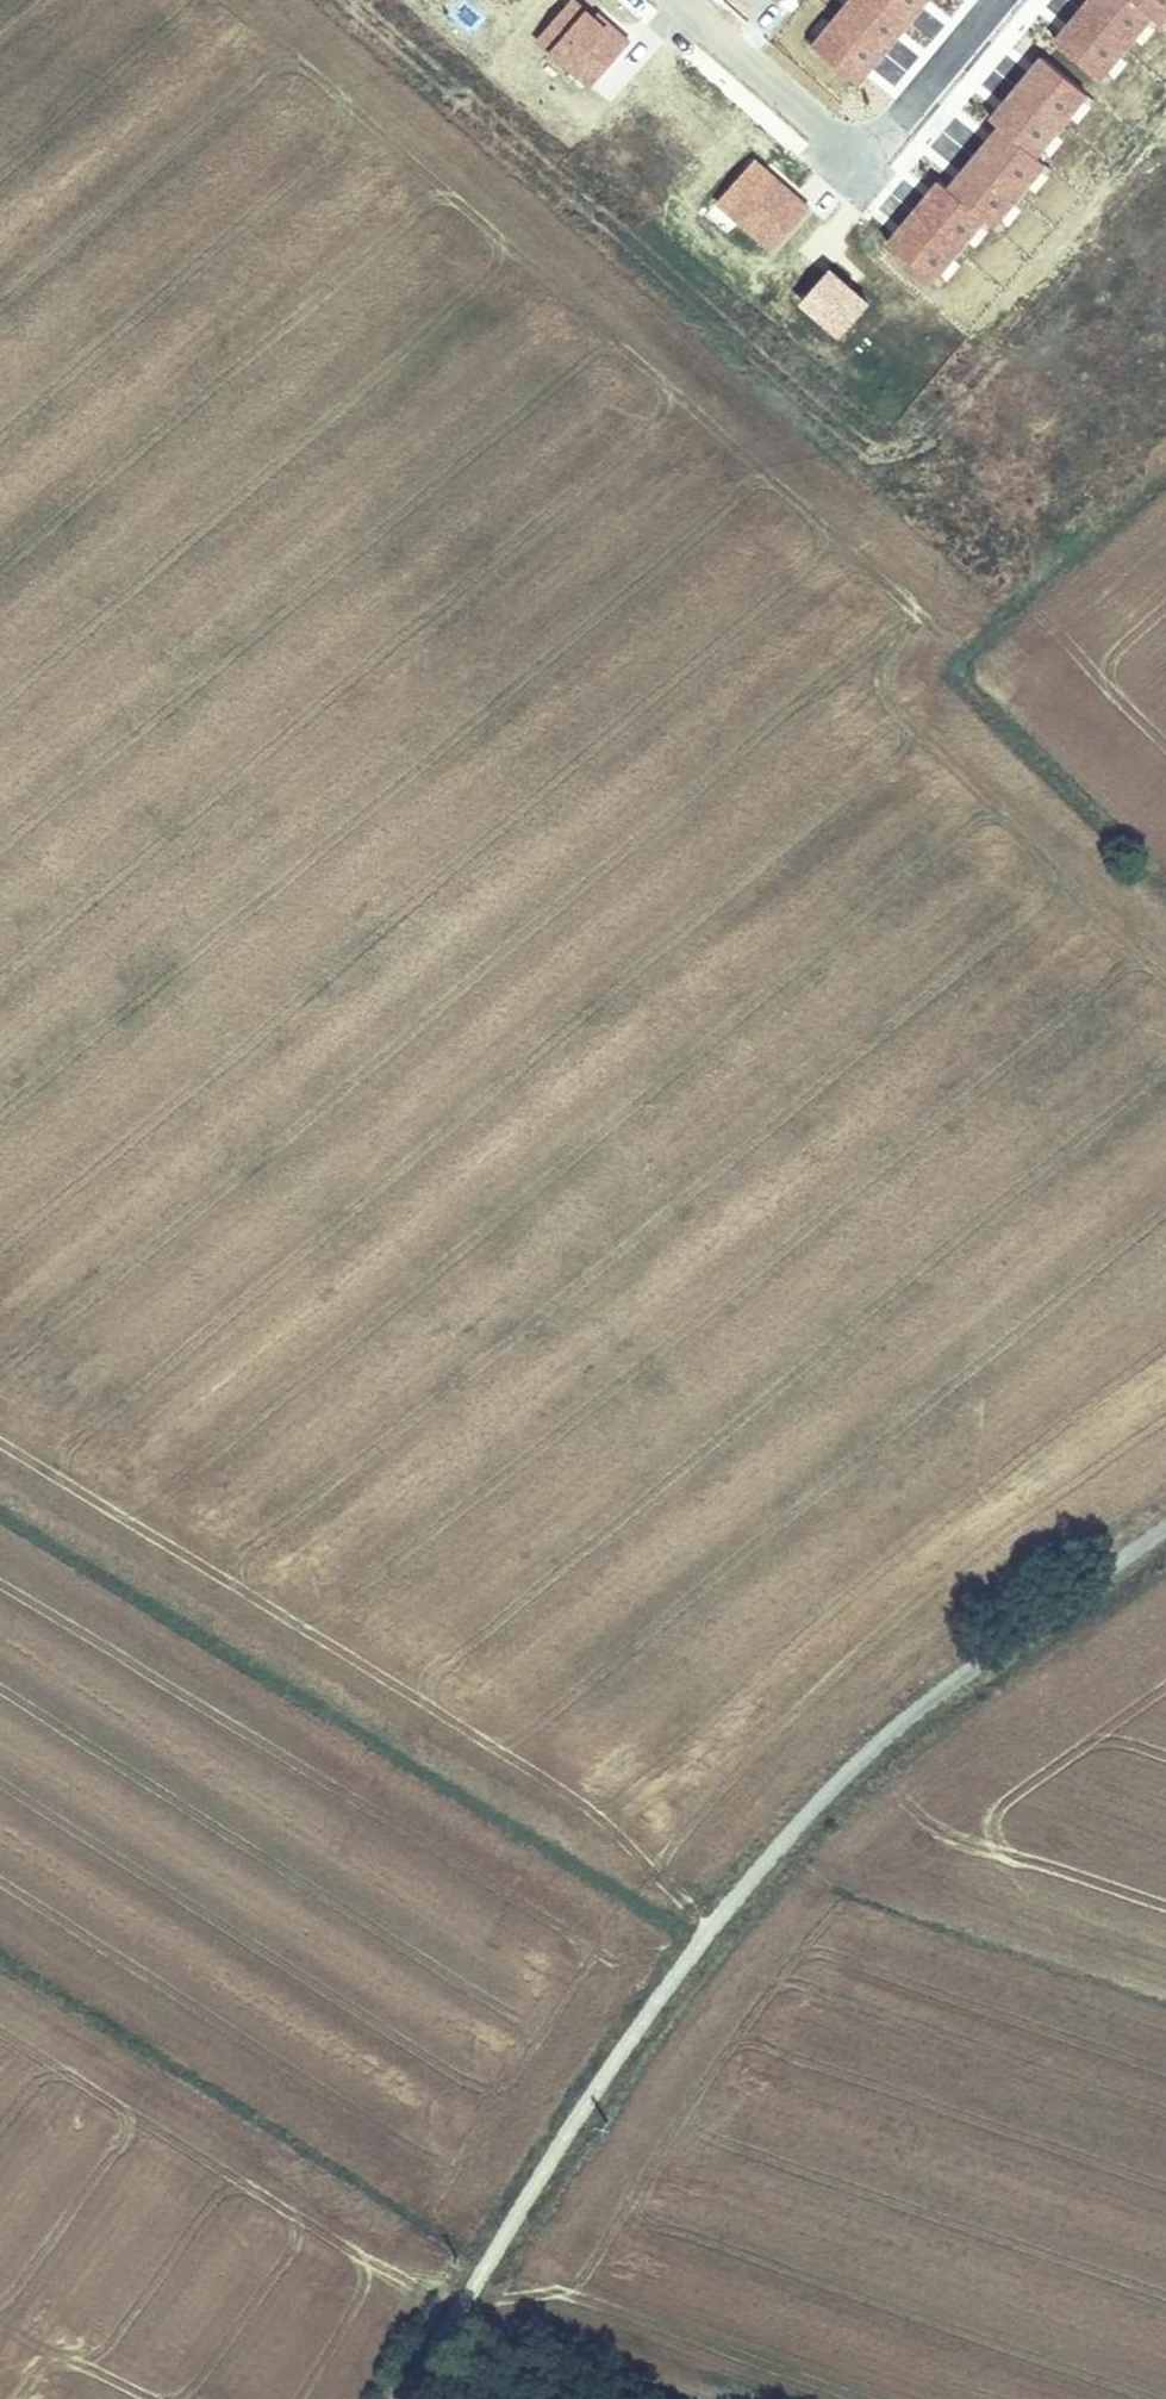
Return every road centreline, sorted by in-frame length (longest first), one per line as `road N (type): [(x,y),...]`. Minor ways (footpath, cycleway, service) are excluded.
road 1 (unclassified): [(1165,1527),(995,1647),(870,1750),(793,1830),(600,2077),(410,2398)]
road 2 (residential): [(674,0),(853,163),(991,0)]

